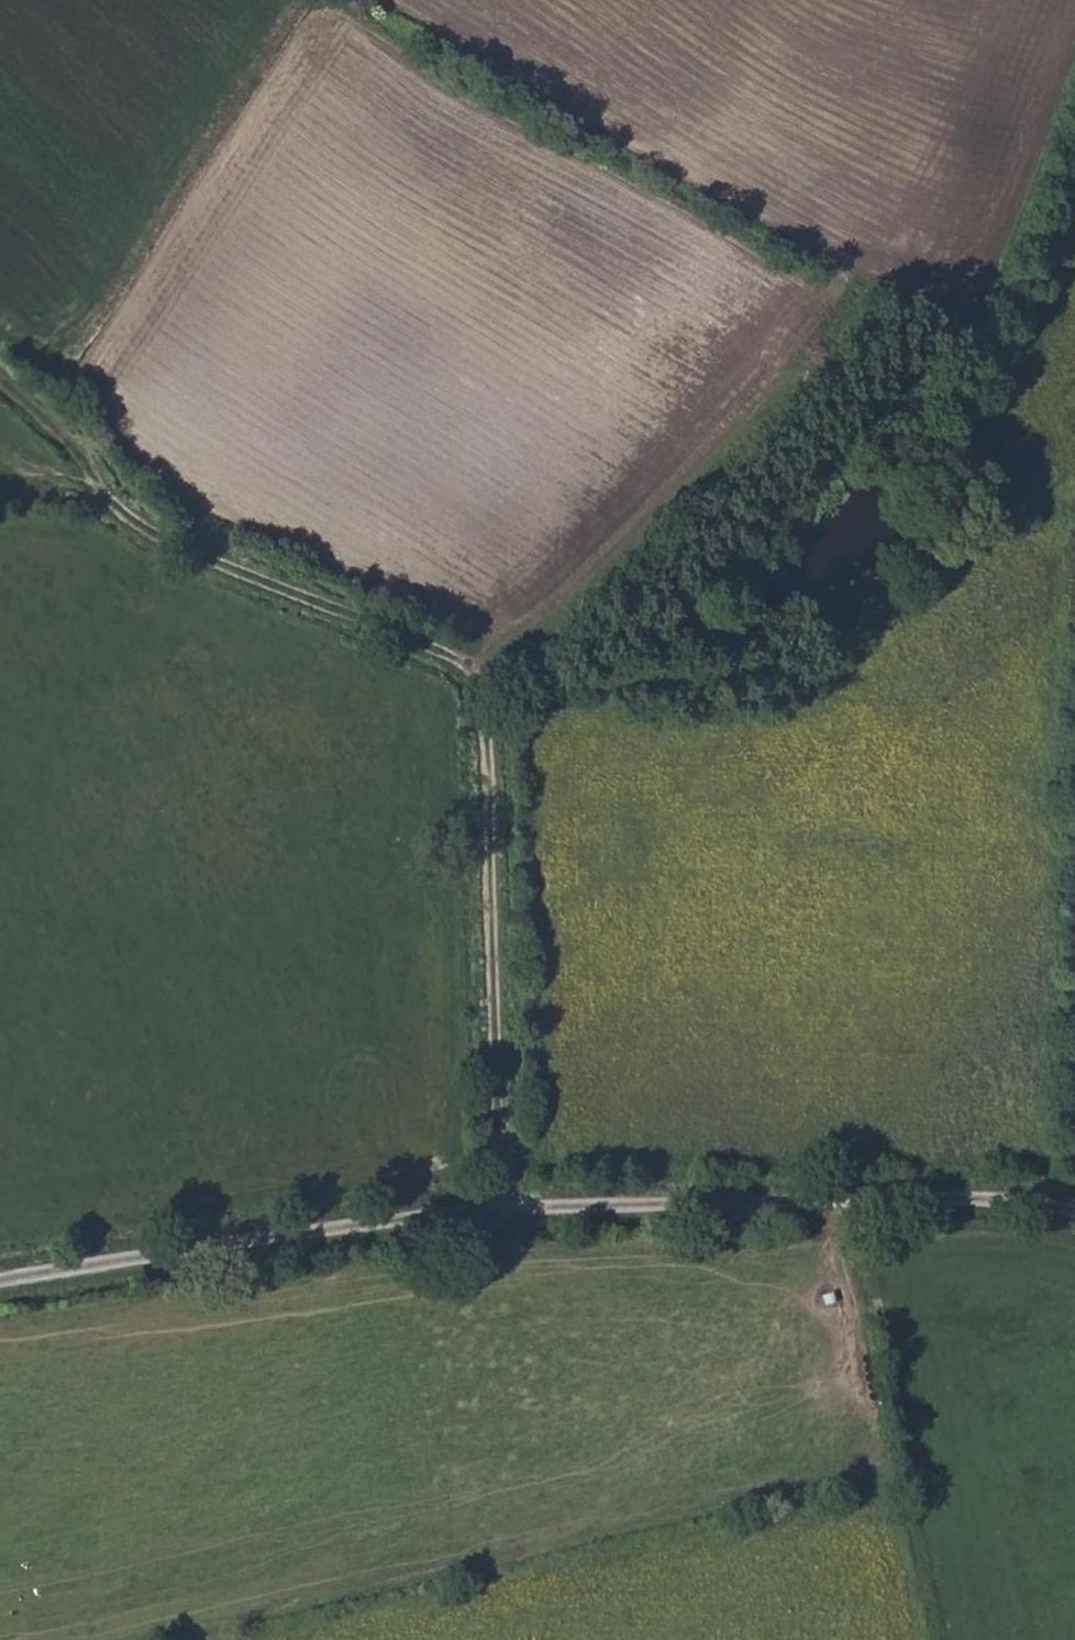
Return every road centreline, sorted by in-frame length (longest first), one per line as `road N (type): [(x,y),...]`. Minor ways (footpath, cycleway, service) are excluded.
road 1 (track): [(501,1206),(486,671),(138,531),(0,382)]
road 2 (track): [(0,1287),(501,1206),(722,1197),(1054,1198),(1074,1206)]

